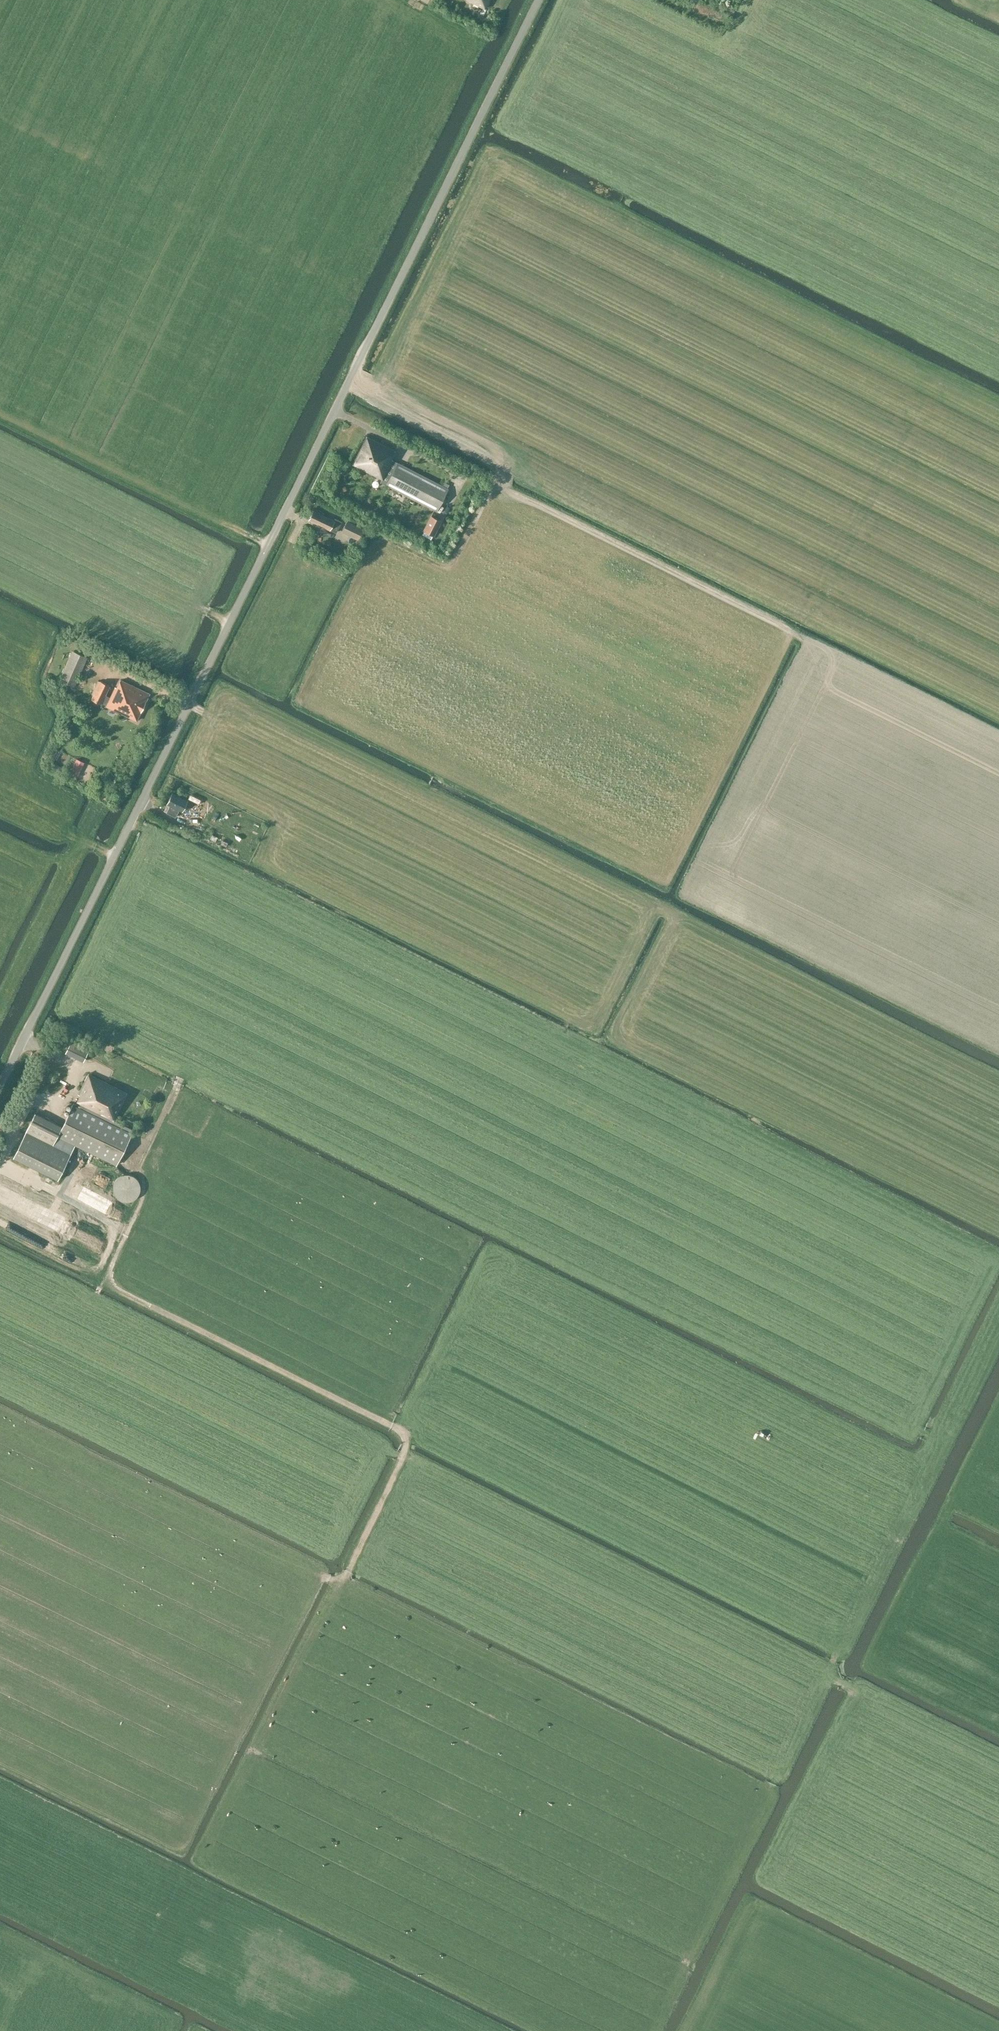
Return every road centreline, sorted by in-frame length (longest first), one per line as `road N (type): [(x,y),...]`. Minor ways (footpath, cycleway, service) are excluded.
road 1 (unclassified): [(0,1089),(538,0)]

